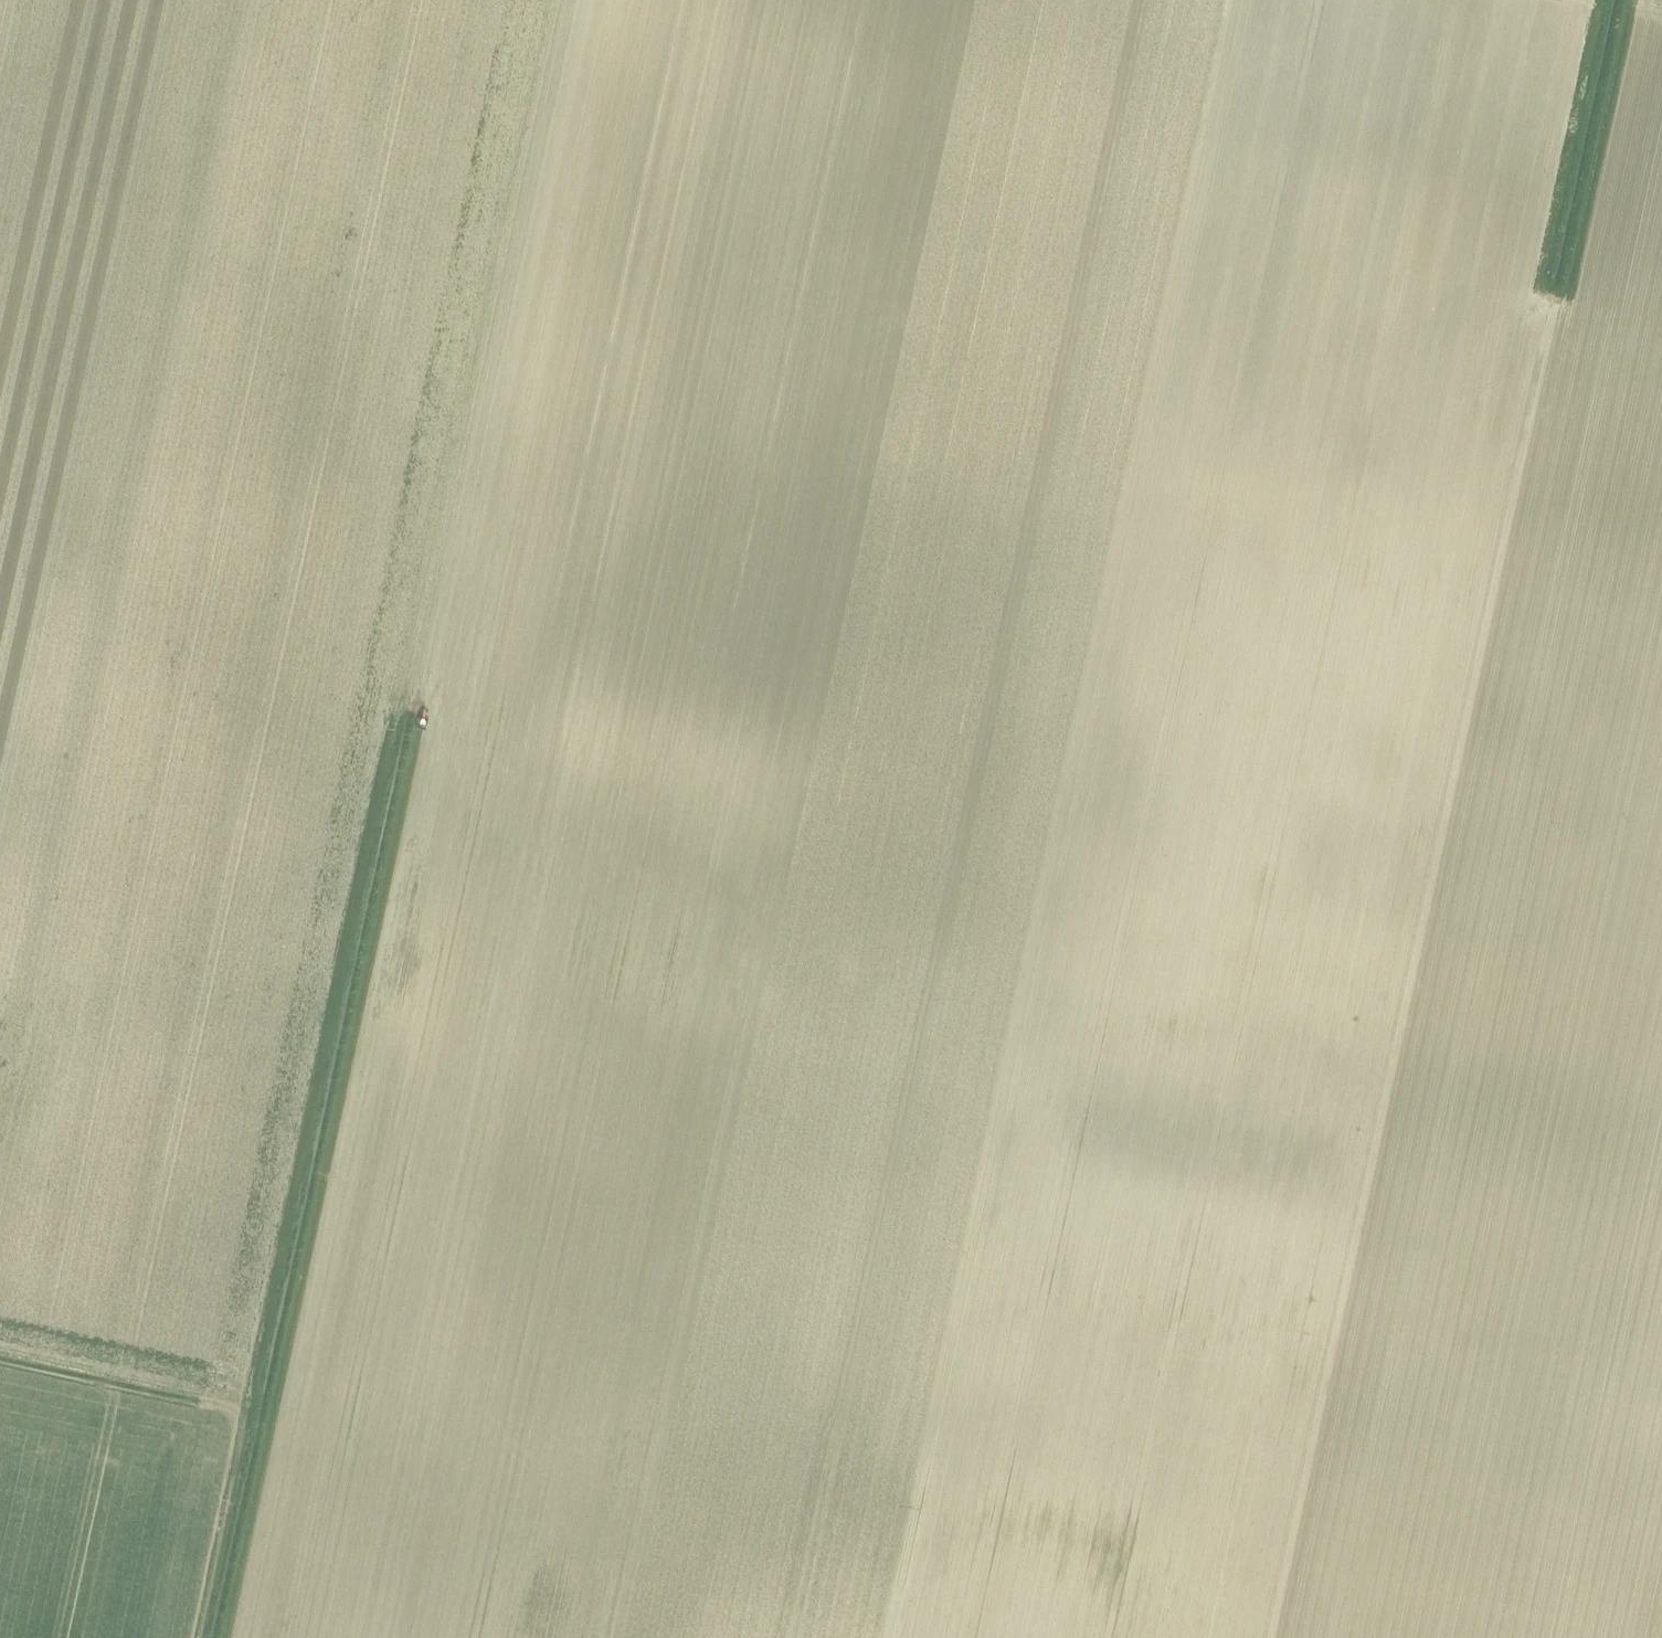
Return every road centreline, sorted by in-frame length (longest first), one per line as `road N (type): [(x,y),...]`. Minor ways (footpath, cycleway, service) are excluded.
road 1 (track): [(197,1637),(554,0)]
road 2 (track): [(229,1637),(422,726)]
road 3 (track): [(1541,313),(1577,284),(1638,0)]

